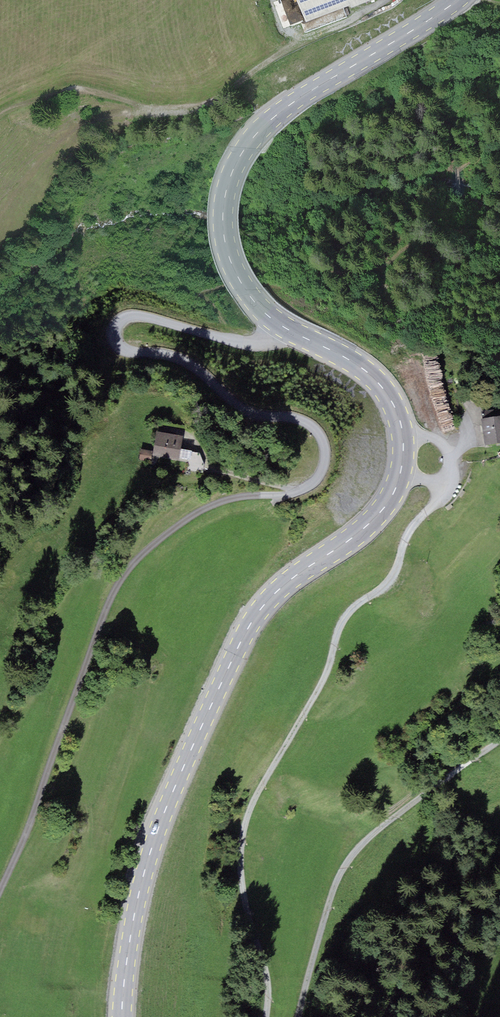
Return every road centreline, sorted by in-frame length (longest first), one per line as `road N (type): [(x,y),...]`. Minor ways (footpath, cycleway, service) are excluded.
road 1 (unclassified): [(0,891),(127,573),(202,511),(234,498),(296,493),(324,463),(314,428),(241,407),(181,359),(119,349),(114,329),(139,316),(256,343),(283,326)]
road 2 (primary): [(122,1016),(147,863),(235,653),(275,594),(370,522),(400,477),(402,432),(386,391),(345,357),(283,326)]
road 3 (track): [(400,477),(437,487),(436,505),(404,540),(382,592),(347,617),(325,684),(246,831),(244,884),(266,974),(265,1016)]
road 4 (primary): [(283,326),(248,293),(227,250),(225,198),(242,153),(289,106),(458,0)]
road 5 (track): [(297,1016),(328,905),(358,850),(499,742)]

